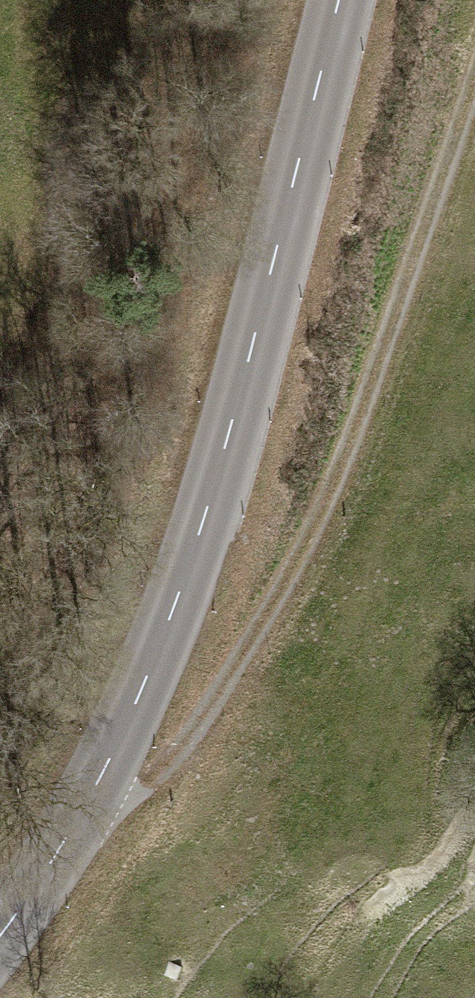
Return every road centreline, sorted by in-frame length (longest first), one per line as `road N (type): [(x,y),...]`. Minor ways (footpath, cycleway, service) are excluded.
road 1 (secondary): [(342,0),(218,491),(157,649),(84,805),(0,936)]
road 2 (track): [(474,88),(339,483),(276,609),(212,711),(135,799),(84,805)]

